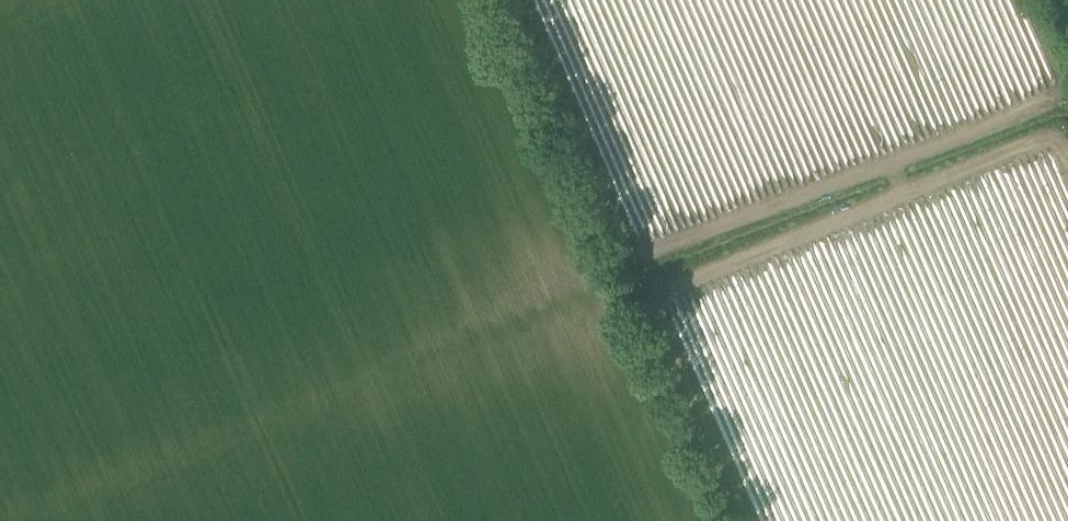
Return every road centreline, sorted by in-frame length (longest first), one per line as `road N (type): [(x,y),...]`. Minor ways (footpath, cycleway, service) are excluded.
road 1 (track): [(753,520),(527,0)]

